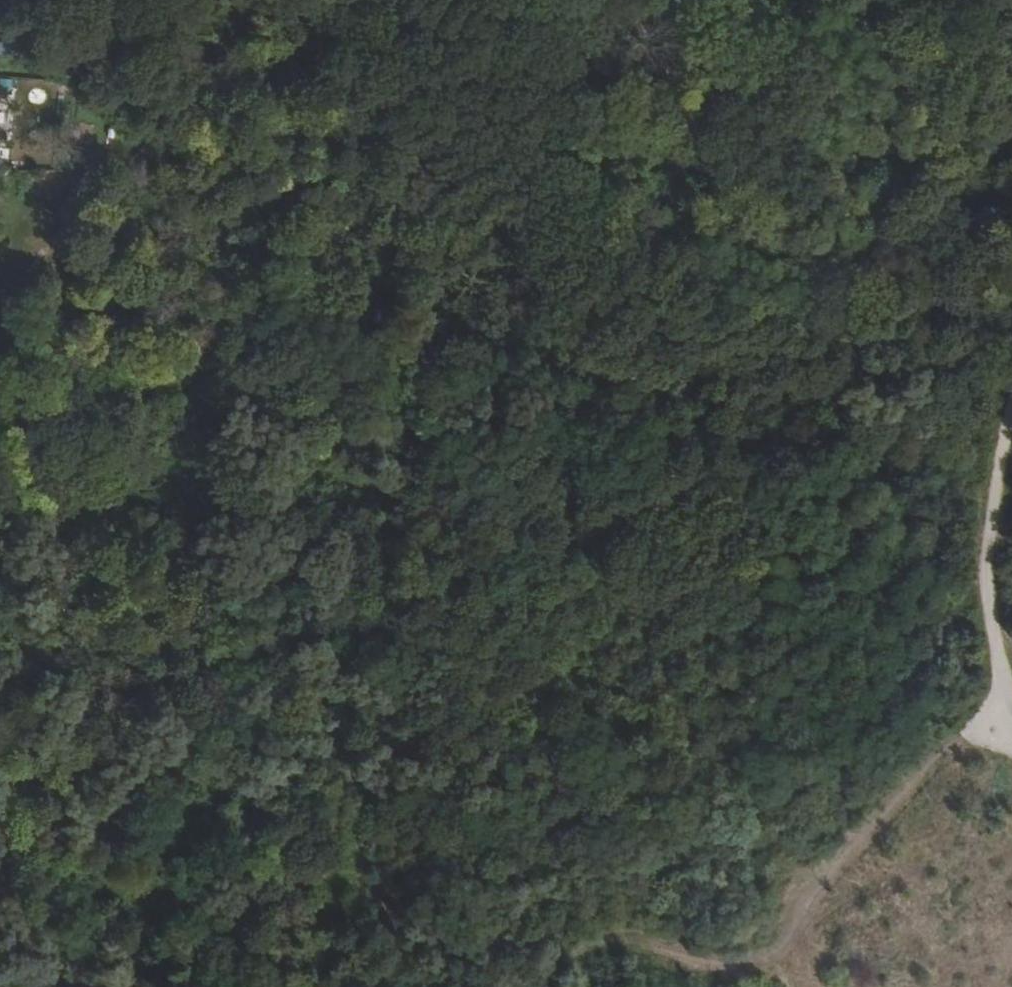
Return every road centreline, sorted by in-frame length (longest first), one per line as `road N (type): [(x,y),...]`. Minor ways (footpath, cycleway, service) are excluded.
road 1 (track): [(340,986),(357,907),(361,819),(331,628),(335,593),(350,529),(400,442),(429,298)]
road 2 (track): [(795,947),(797,905),(815,877),(843,862),(949,742),(1011,718)]
road 3 (track): [(1011,412),(991,540),(993,609),(1011,692)]

